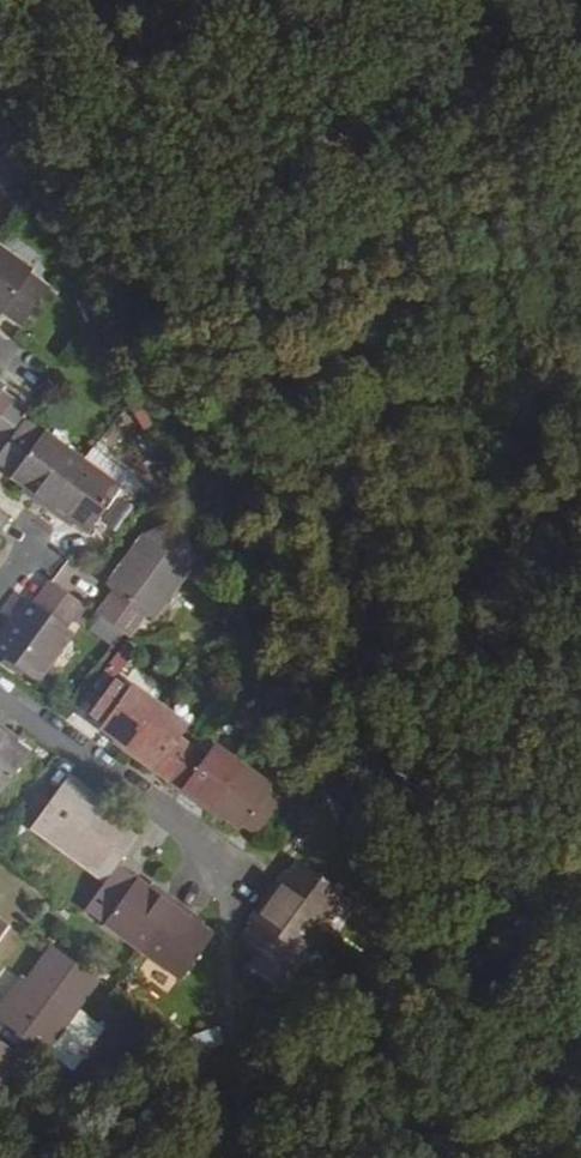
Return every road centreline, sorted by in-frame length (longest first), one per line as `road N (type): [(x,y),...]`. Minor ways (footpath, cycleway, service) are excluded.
road 1 (residential): [(247,874),(0,692)]

